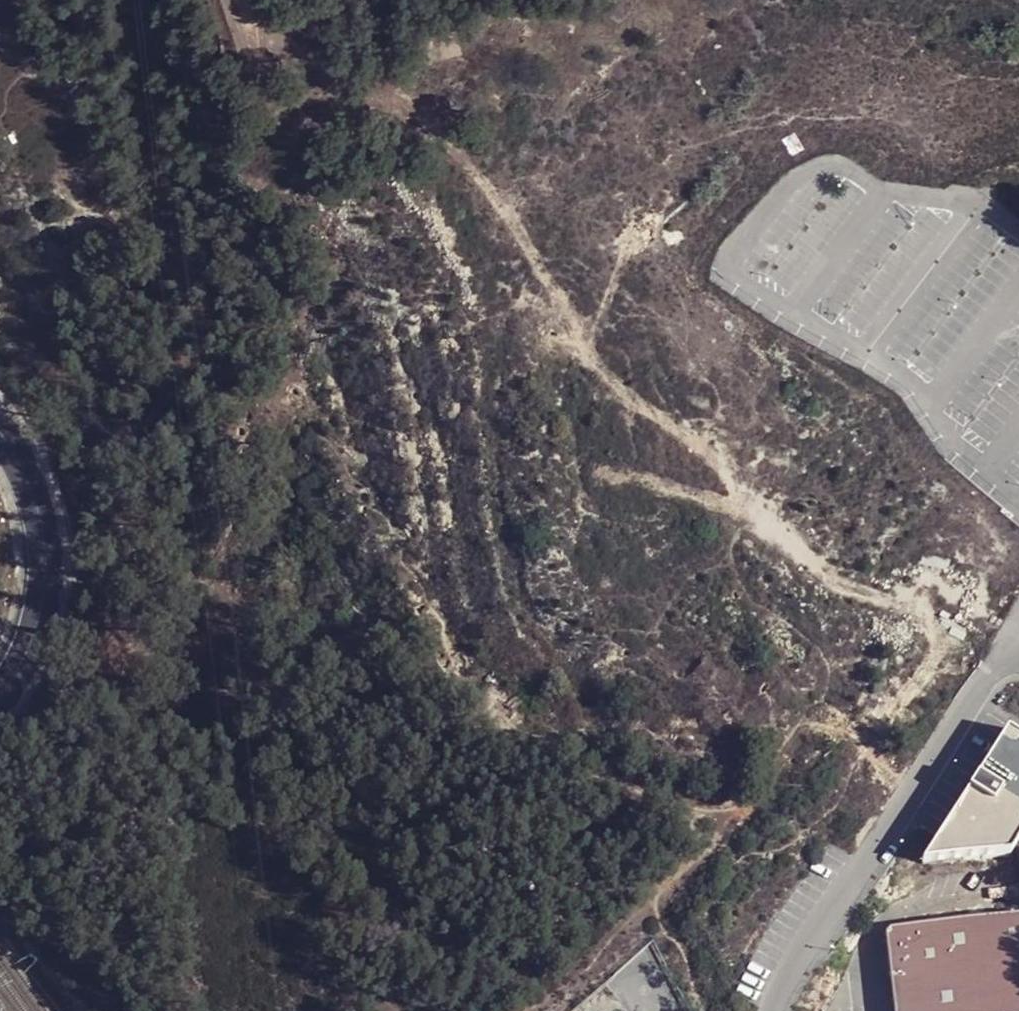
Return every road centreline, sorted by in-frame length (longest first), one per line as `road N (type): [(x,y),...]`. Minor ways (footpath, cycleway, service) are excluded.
road 1 (unclassified): [(774,1010),(797,958),(989,673),(1018,652)]
road 2 (primary): [(0,686),(26,652),(45,599),(47,566),(43,499),(0,417)]

